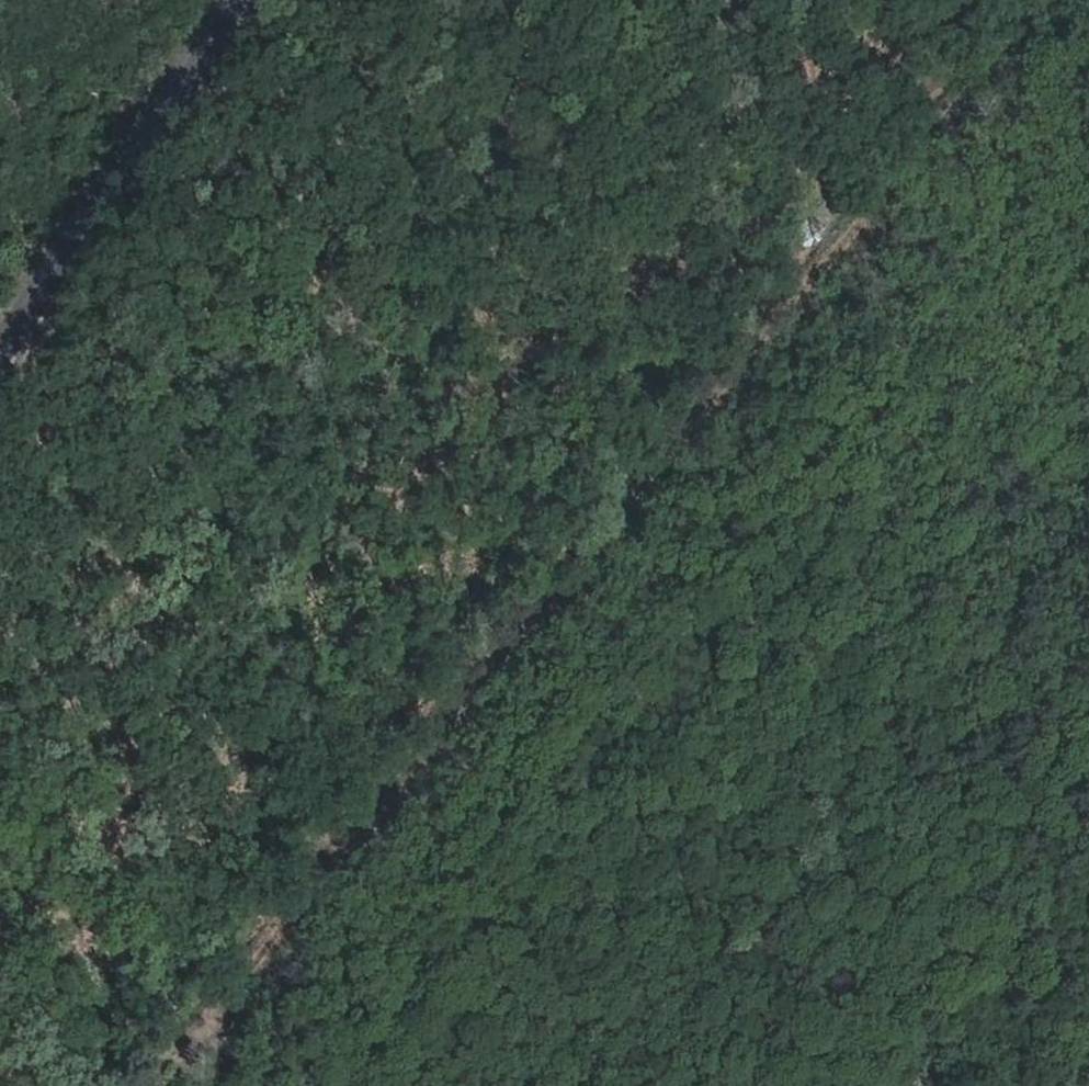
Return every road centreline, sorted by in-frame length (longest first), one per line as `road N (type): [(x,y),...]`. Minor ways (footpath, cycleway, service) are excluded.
road 1 (unclassified): [(251,0),(0,365)]

